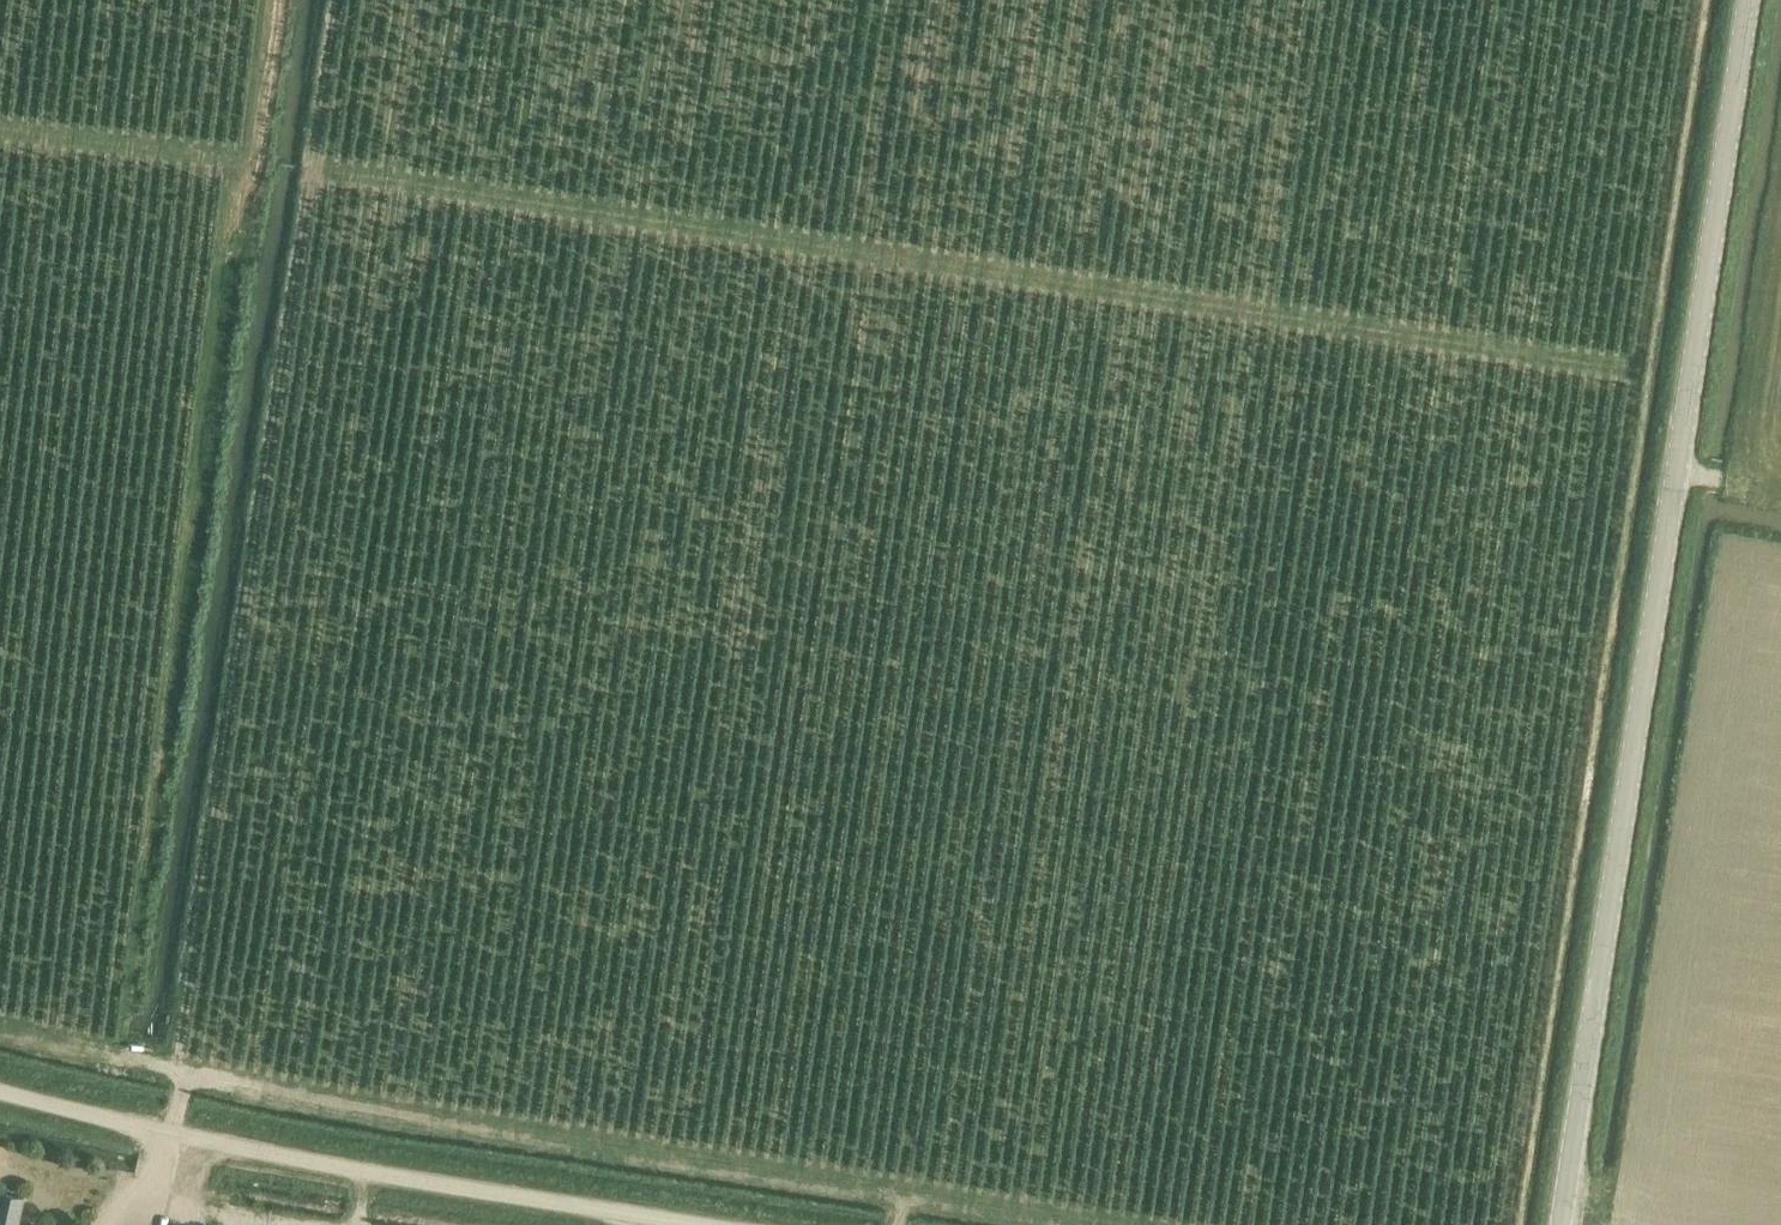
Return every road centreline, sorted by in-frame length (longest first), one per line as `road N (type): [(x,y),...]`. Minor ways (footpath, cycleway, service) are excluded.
road 1 (tertiary): [(1559,1224),(1748,0)]
road 2 (unclassified): [(697,1224),(382,1176),(0,1092)]

